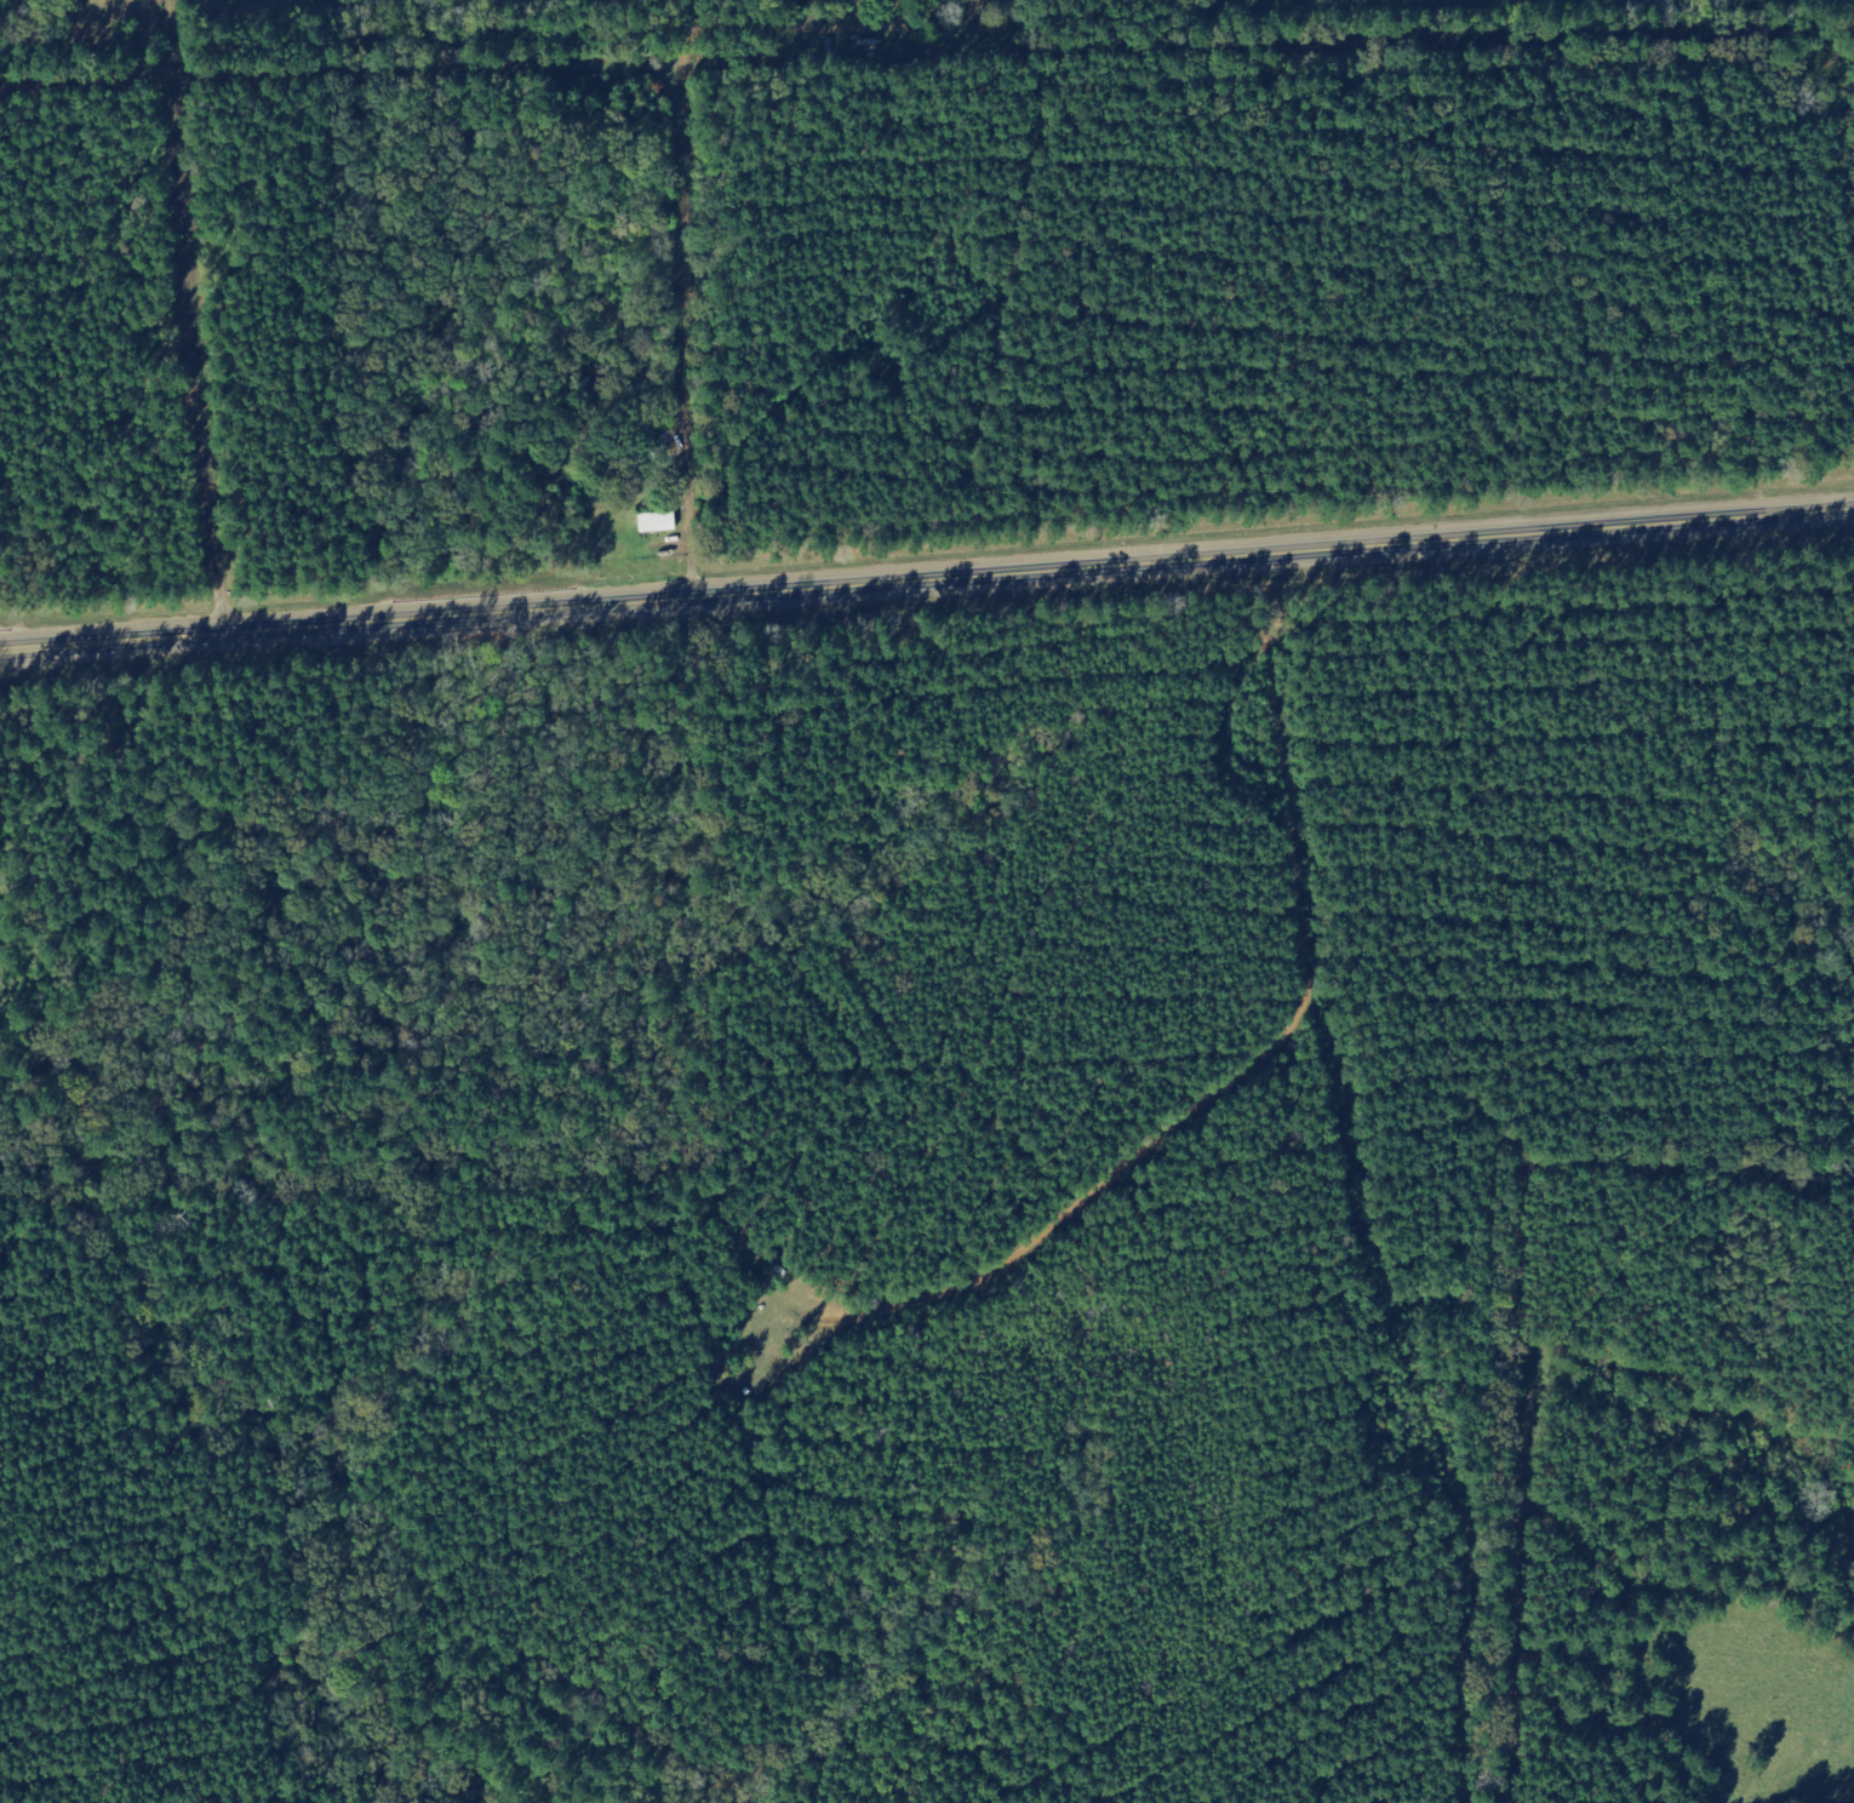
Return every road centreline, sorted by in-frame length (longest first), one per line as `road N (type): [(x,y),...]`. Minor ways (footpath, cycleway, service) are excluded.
road 1 (trunk): [(0,650),(1853,513)]
road 2 (residential): [(702,597),(710,0)]
road 3 (residential): [(0,542),(19,450),(116,122),(135,0)]
road 4 (residential): [(705,33),(869,17)]

